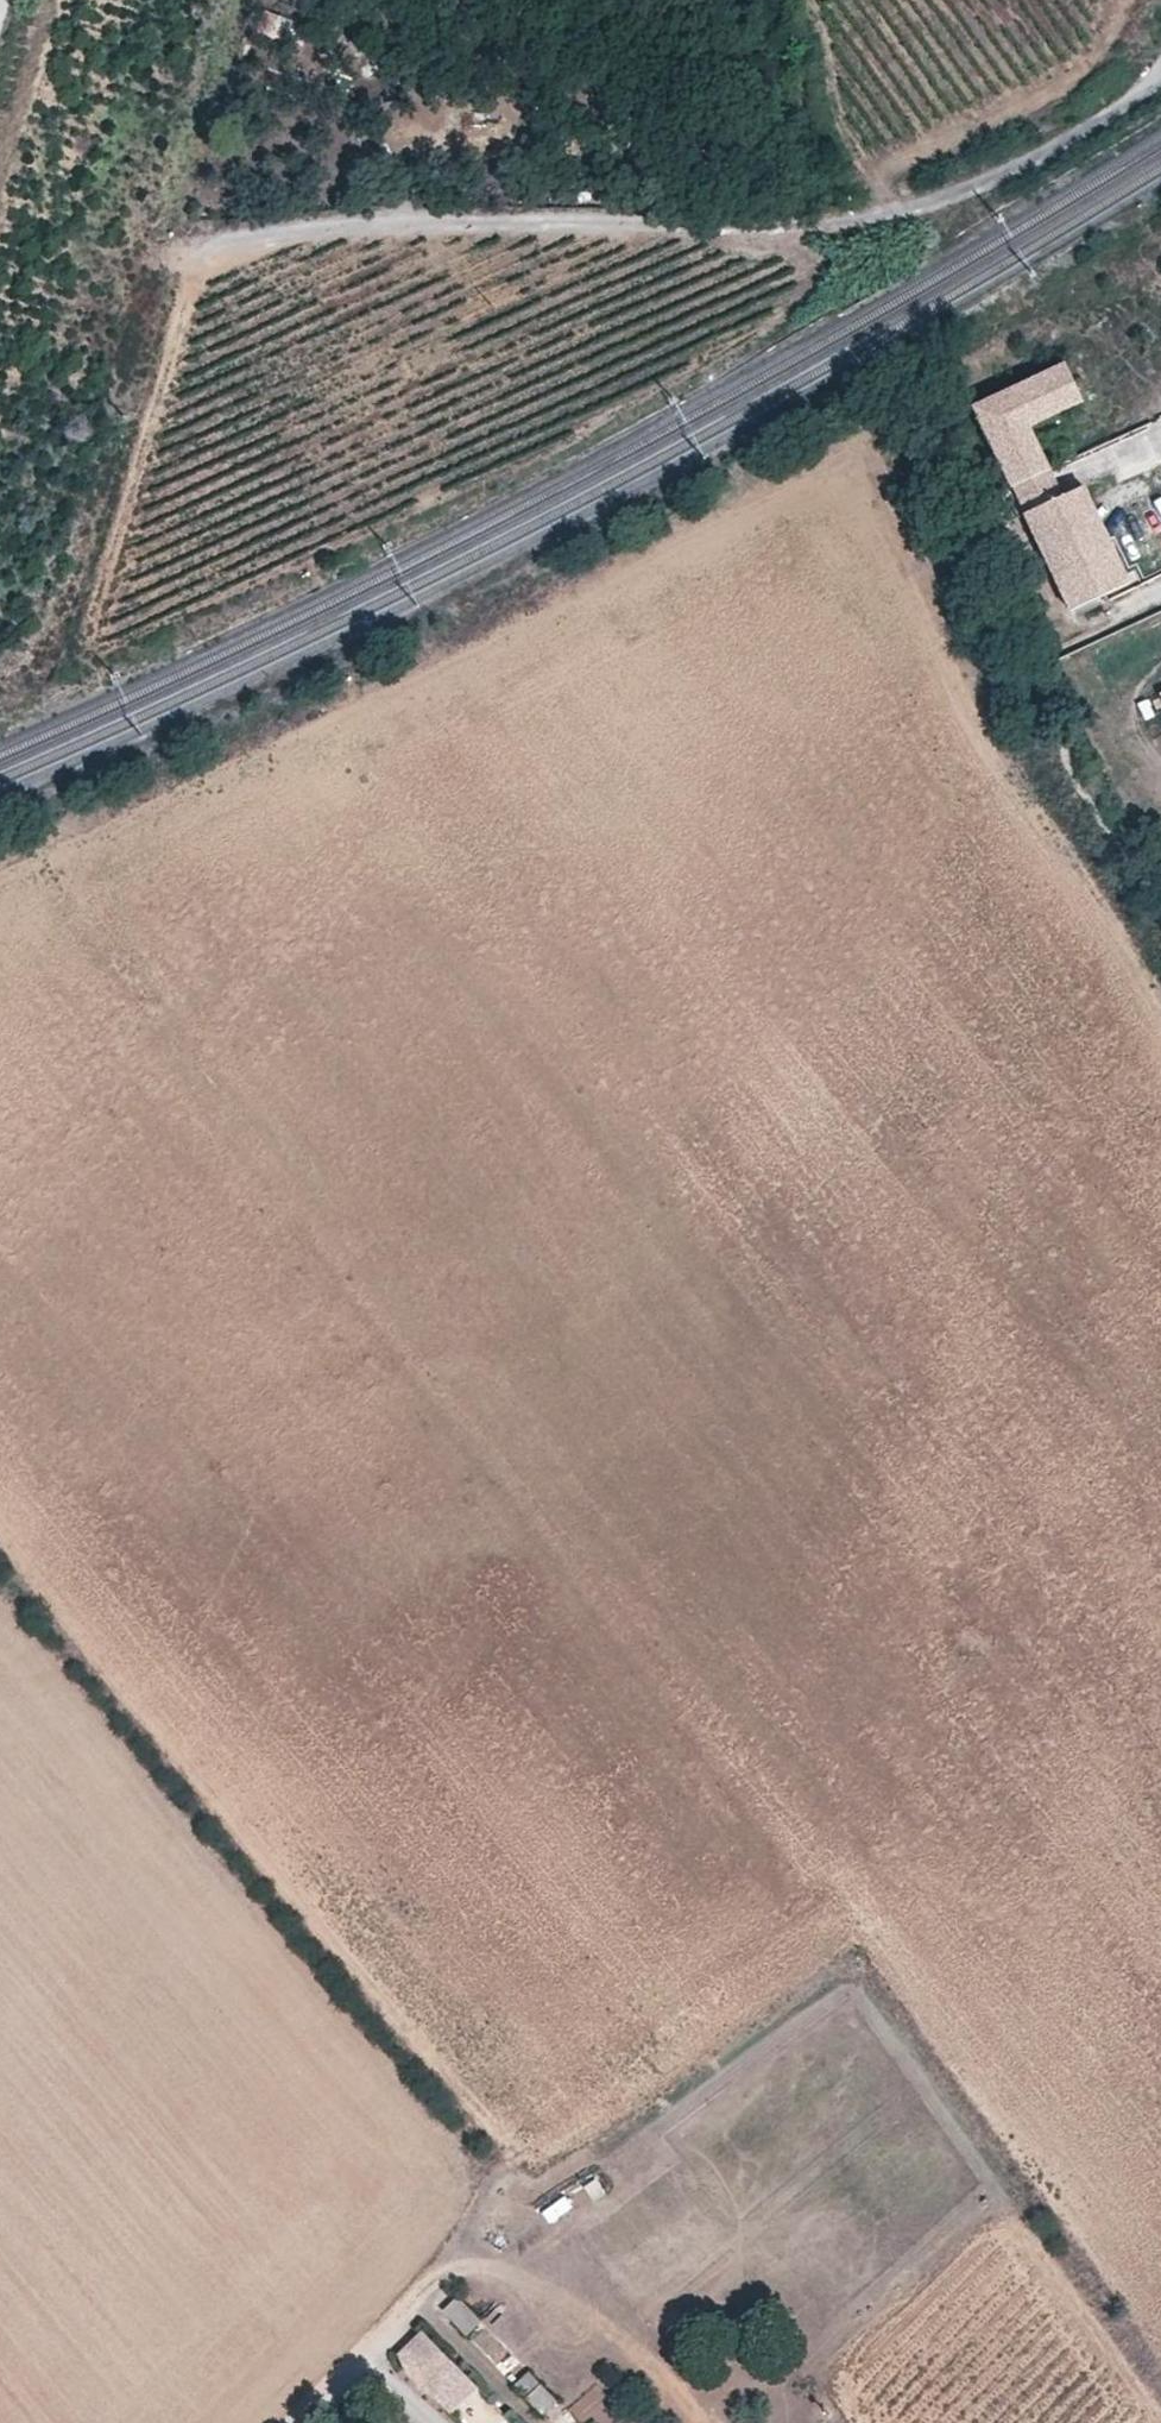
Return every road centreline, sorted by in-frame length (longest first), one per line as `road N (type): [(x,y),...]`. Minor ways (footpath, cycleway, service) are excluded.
road 1 (track): [(180,248),(280,232),(543,217),(734,229),(818,225),(949,199),(1070,138),(1160,74)]
road 2 (track): [(302,2422),(438,2291)]

